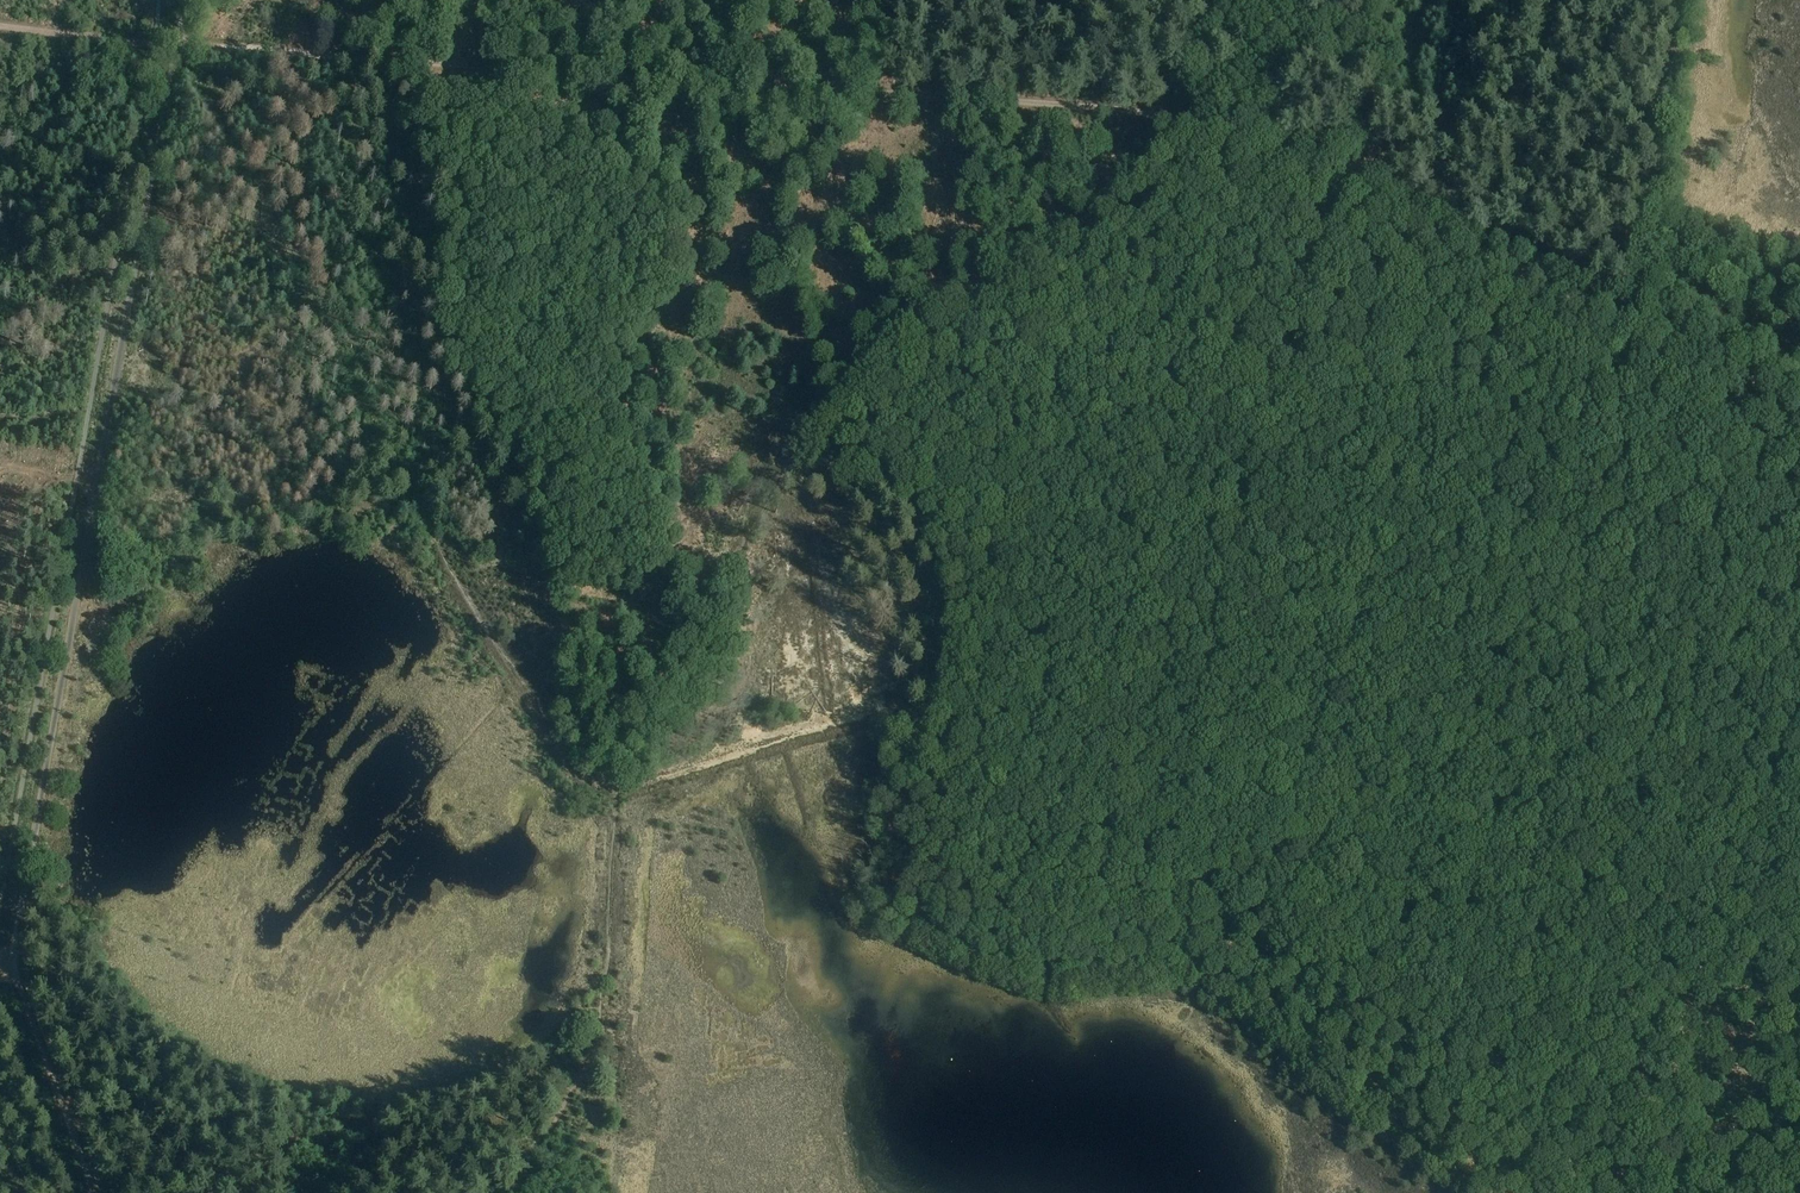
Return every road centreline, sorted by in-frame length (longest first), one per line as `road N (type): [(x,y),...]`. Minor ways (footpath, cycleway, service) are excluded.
road 1 (track): [(1741,1192),(884,709),(618,793)]
road 2 (track): [(618,793),(584,785),(312,307),(176,44),(48,30)]
road 3 (track): [(1166,123),(176,44)]
road 4 (track): [(14,952),(188,0)]
road 5 (track): [(1166,123),(1081,227),(914,327),(646,683),(618,793)]
road 6 (track): [(1466,1038),(1767,388),(1799,402)]
road 7 (track): [(1166,123),(1767,388)]
road 8 (track): [(618,793),(599,1051),(503,1192)]
road 9 (track): [(1225,0),(1166,123)]

